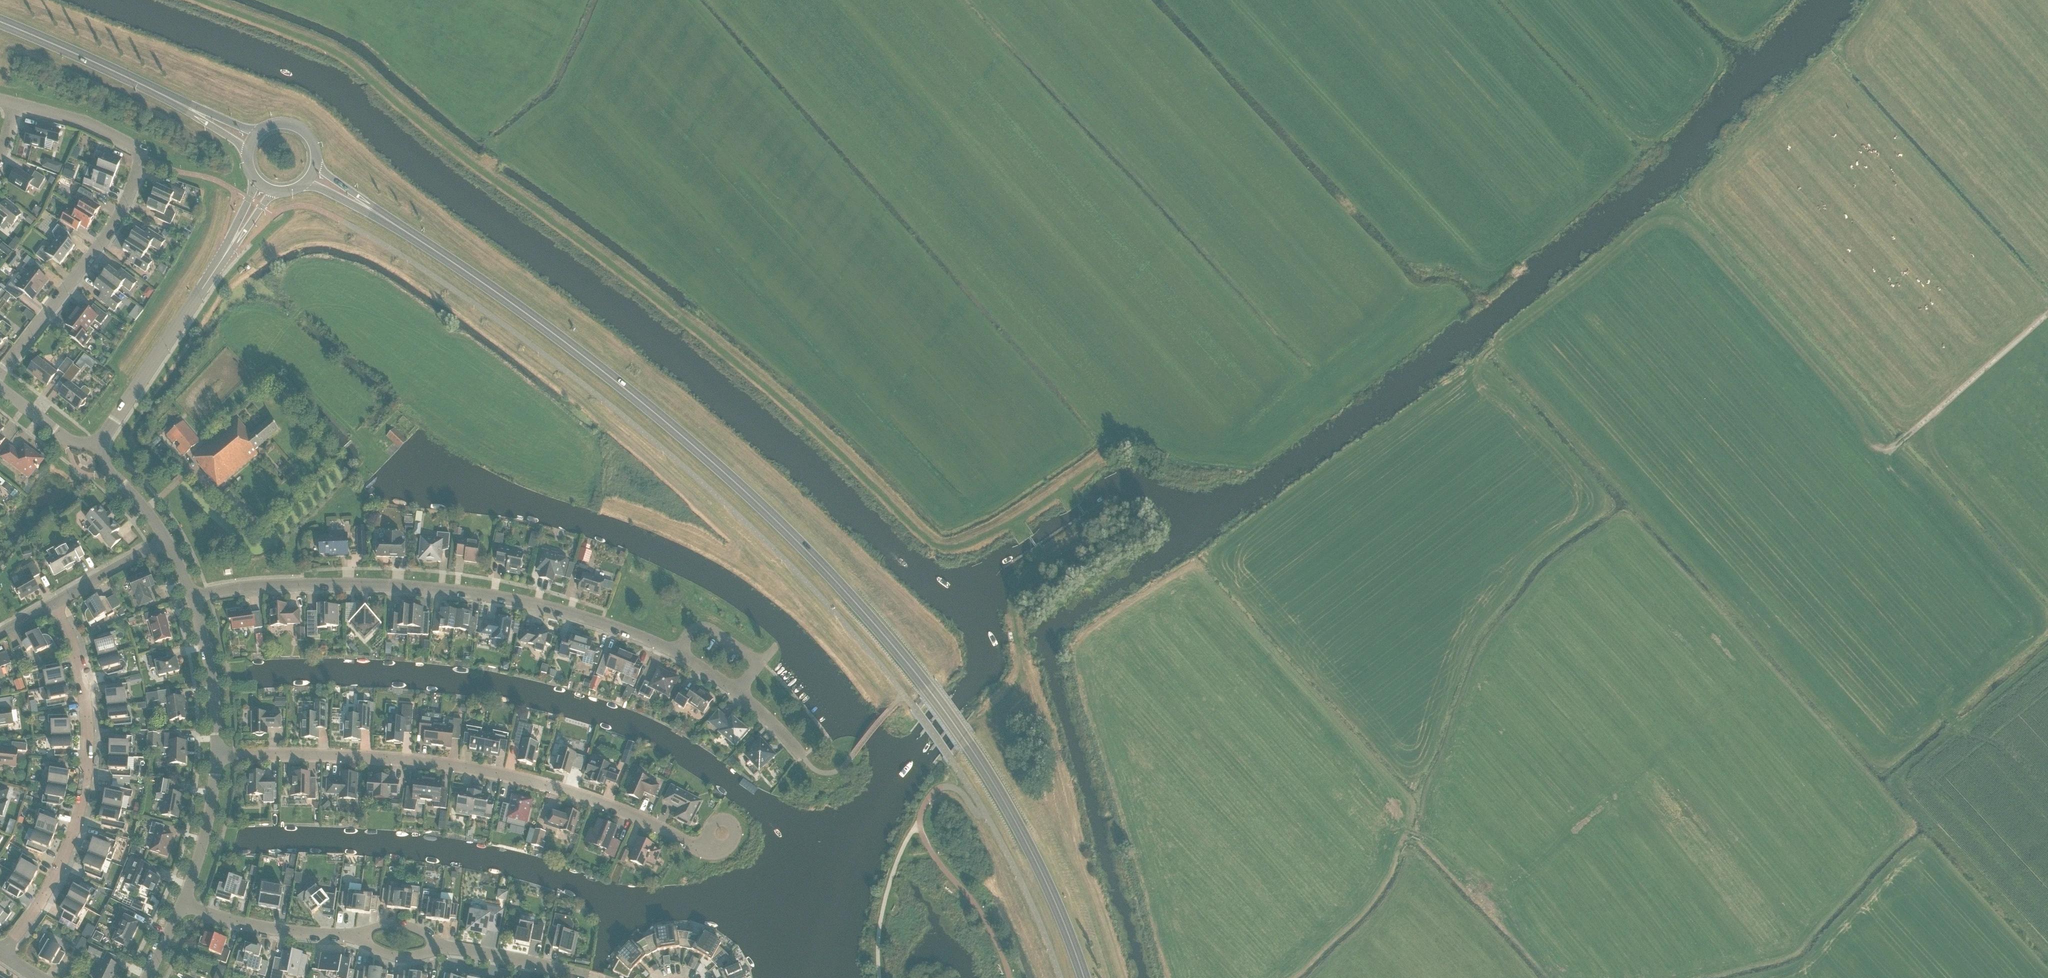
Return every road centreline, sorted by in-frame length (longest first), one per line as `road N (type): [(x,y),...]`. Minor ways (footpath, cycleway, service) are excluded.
road 1 (primary): [(1084,977),(1002,798),(929,690),(837,582),(632,394),(383,217)]
road 2 (residential): [(702,848),(605,803),(458,764),(219,755)]
road 3 (residential): [(678,652),(524,602),(433,588),(315,584),(193,595)]
road 4 (residential): [(15,106),(86,126),(142,155),(116,221),(0,373)]
road 5 (residential): [(0,955),(55,877),(88,756),(78,653),(56,603)]
road 6 (unclassified): [(98,447),(225,254)]
road 7 (primary): [(182,105),(0,21)]
road 8 (residential): [(360,937),(185,907)]
road 9 (residential): [(219,755),(217,695),(193,595)]
road 10 (residential): [(596,977),(437,945)]
road 11 (residential): [(185,907),(219,755)]
road 12 (residential): [(56,603),(166,539)]

